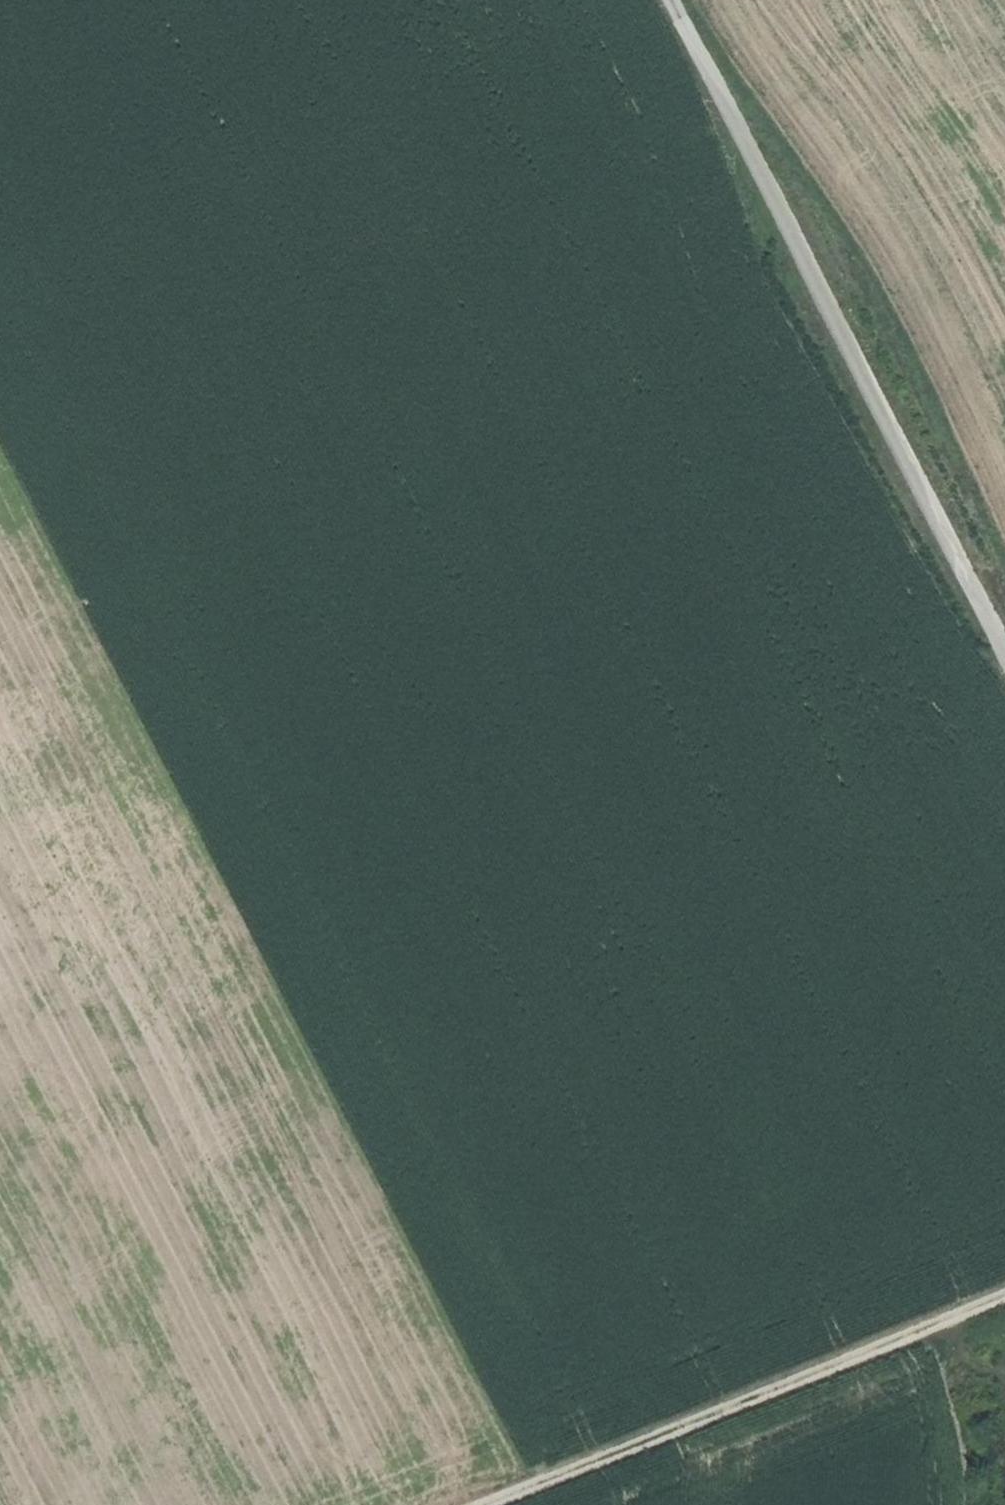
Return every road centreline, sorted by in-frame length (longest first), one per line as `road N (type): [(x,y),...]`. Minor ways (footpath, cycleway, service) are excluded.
road 1 (unclassified): [(670,0),(1004,655)]
road 2 (track): [(483,1504),(1004,1301)]

